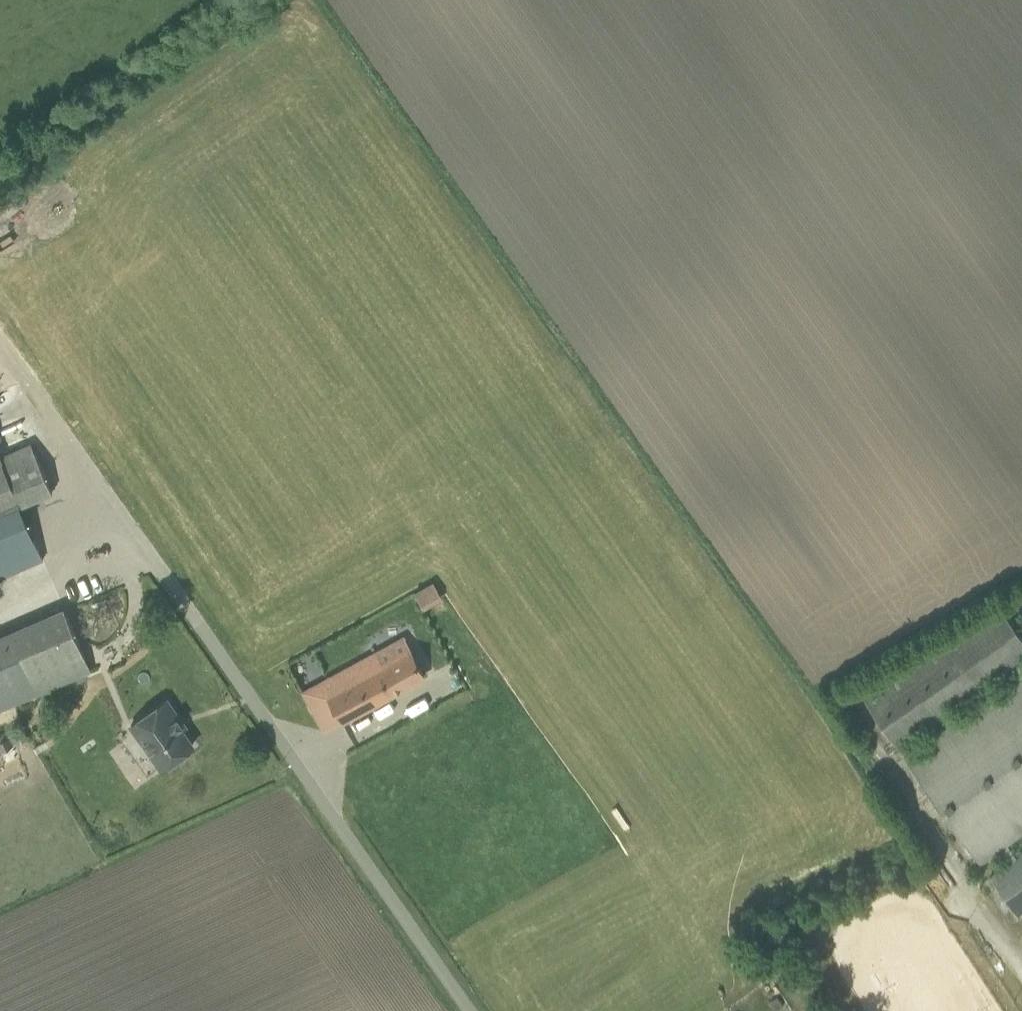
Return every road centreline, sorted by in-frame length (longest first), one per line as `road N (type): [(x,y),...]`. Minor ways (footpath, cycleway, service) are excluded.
road 1 (unclassified): [(468,1010),(0,345)]

